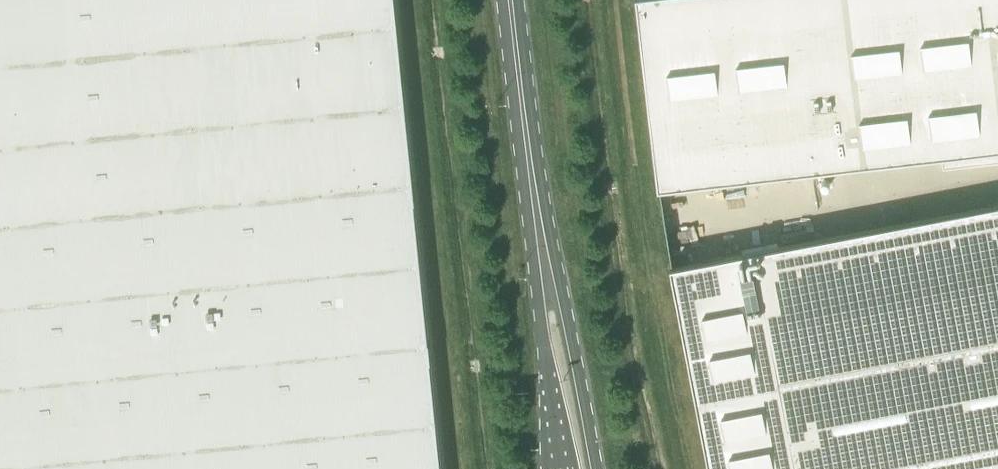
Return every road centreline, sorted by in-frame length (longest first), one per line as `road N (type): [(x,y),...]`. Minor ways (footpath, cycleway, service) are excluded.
road 1 (primary): [(597,468),(530,161)]
road 2 (primary): [(530,161),(560,468)]
road 3 (primary): [(511,0),(530,161)]

